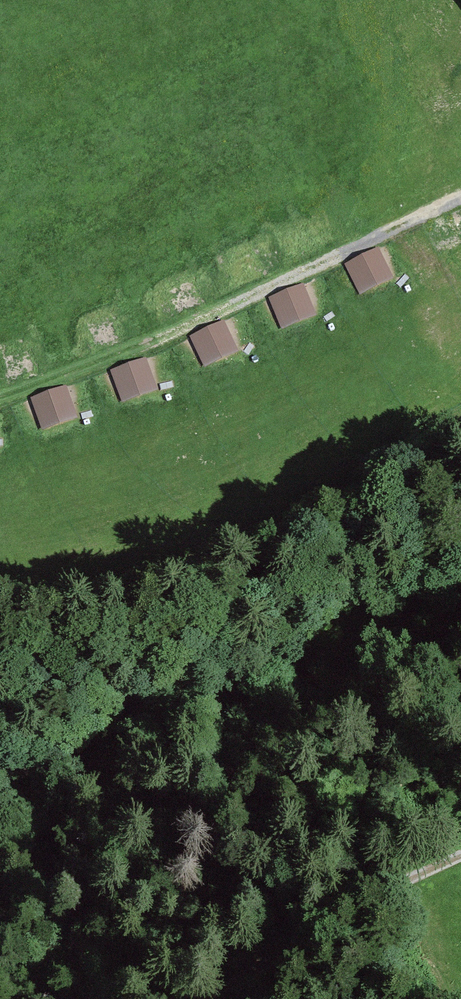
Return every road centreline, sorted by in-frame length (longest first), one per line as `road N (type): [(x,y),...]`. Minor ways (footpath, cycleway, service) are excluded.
road 1 (track): [(215,998),(391,885)]

